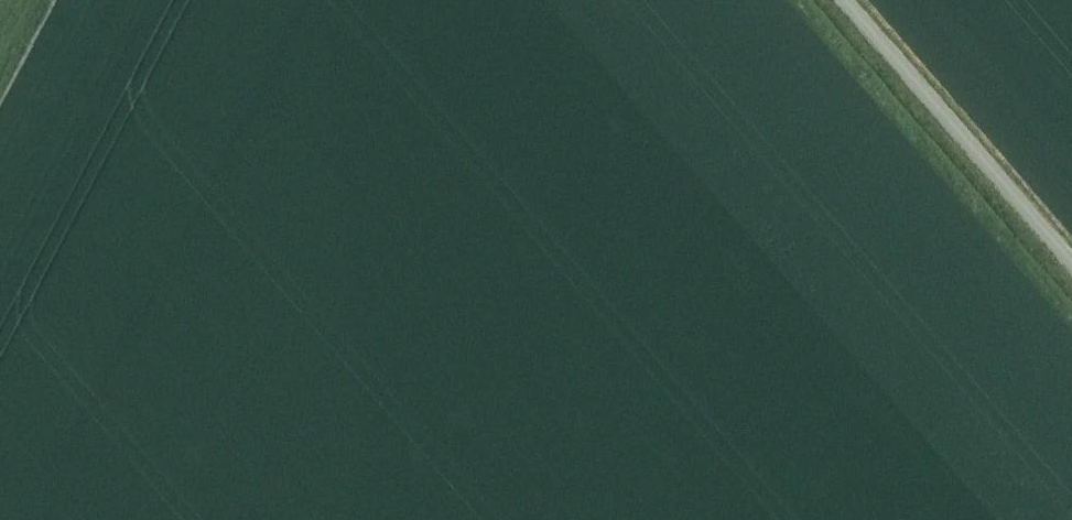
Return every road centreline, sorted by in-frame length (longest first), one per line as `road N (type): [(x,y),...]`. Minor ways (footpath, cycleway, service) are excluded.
road 1 (unclassified): [(1071,249),(857,0)]

